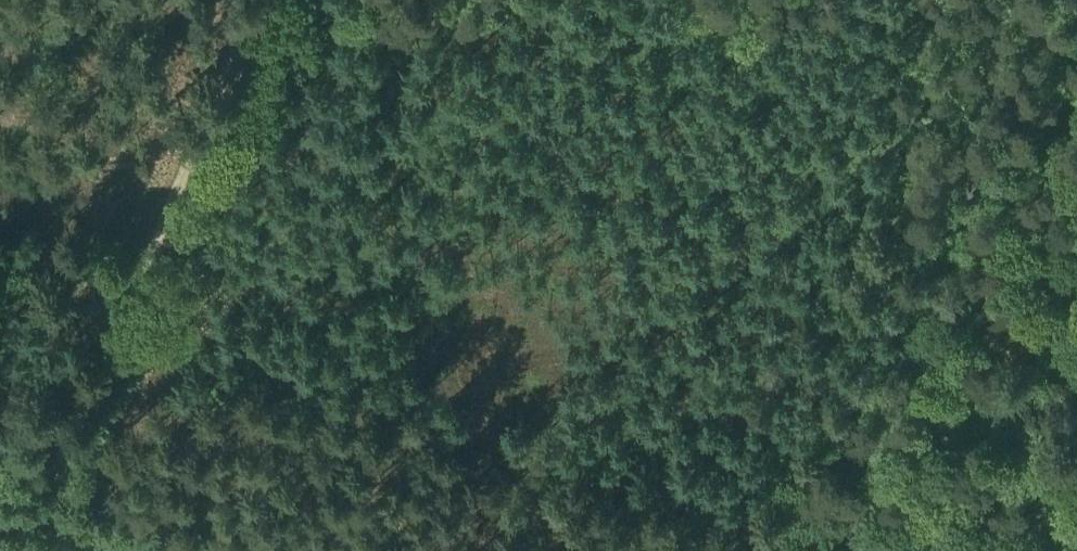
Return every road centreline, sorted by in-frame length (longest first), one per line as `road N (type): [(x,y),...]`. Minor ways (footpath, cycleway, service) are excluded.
road 1 (track): [(64,464),(256,0)]
road 2 (track): [(165,550),(0,506)]

